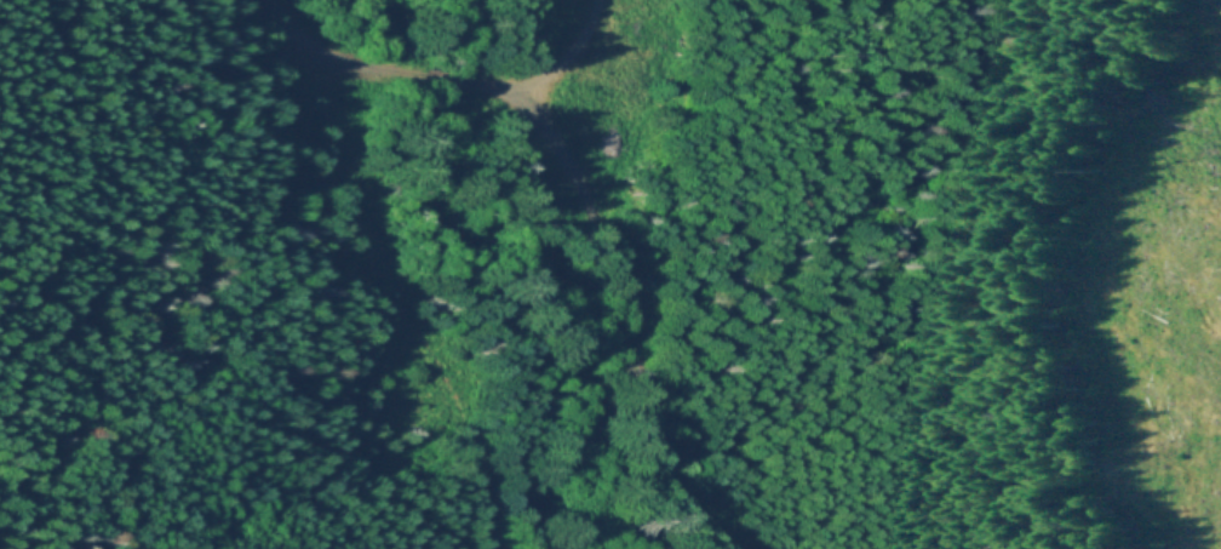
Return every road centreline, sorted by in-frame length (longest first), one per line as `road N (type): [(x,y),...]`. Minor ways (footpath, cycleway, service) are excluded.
road 1 (track): [(495,548),(452,385),(374,257),(352,202),(338,57),(292,27),(281,0)]
road 2 (track): [(713,548),(660,471),(592,210),(515,87)]
road 3 (track): [(603,0),(585,40),(555,68),(515,87),(338,57)]

